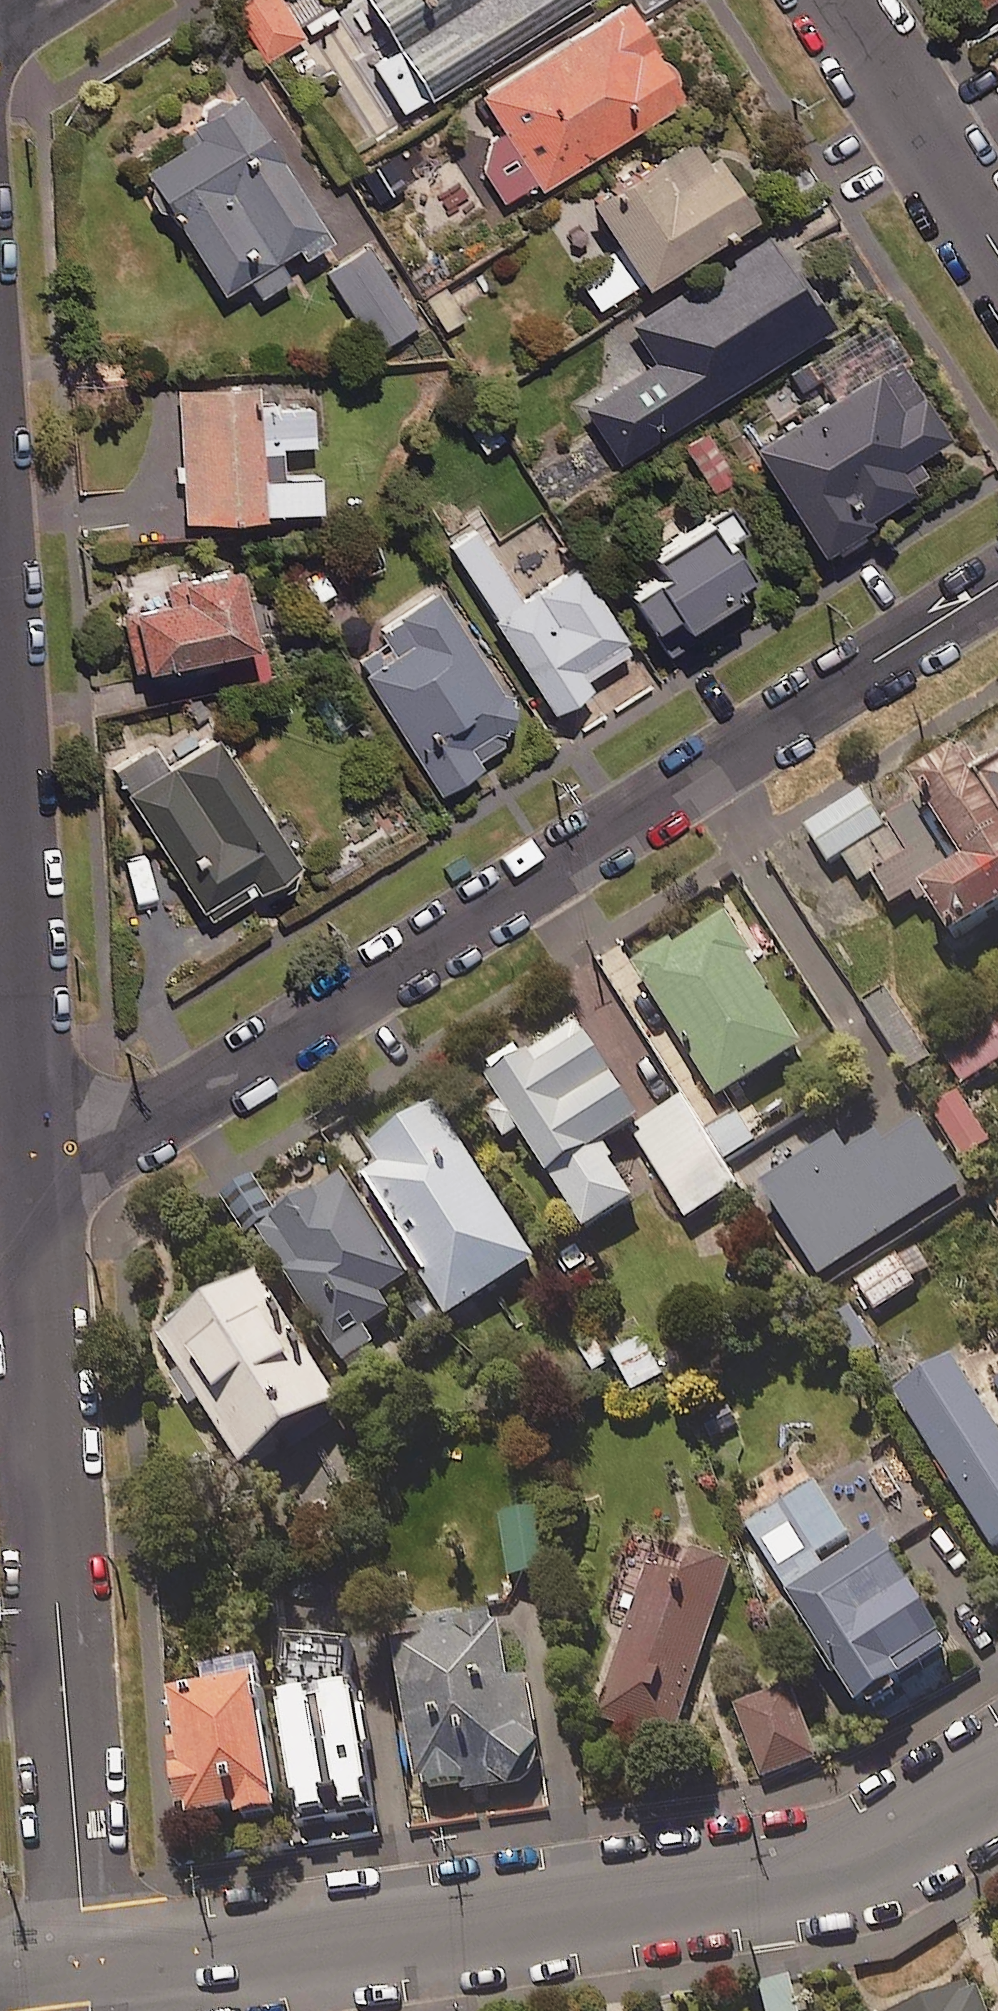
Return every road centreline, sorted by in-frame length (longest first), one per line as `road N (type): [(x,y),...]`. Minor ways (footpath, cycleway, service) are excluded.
road 1 (residential): [(35,1178),(118,1139),(997,584)]
road 2 (tertiary): [(86,1957),(198,1960),(793,1880),(855,1863),(997,1780)]
road 3 (residential): [(35,1178),(86,1957)]
road 4 (residential): [(0,698),(35,1178)]
road 5 (residential): [(997,254),(835,0)]

